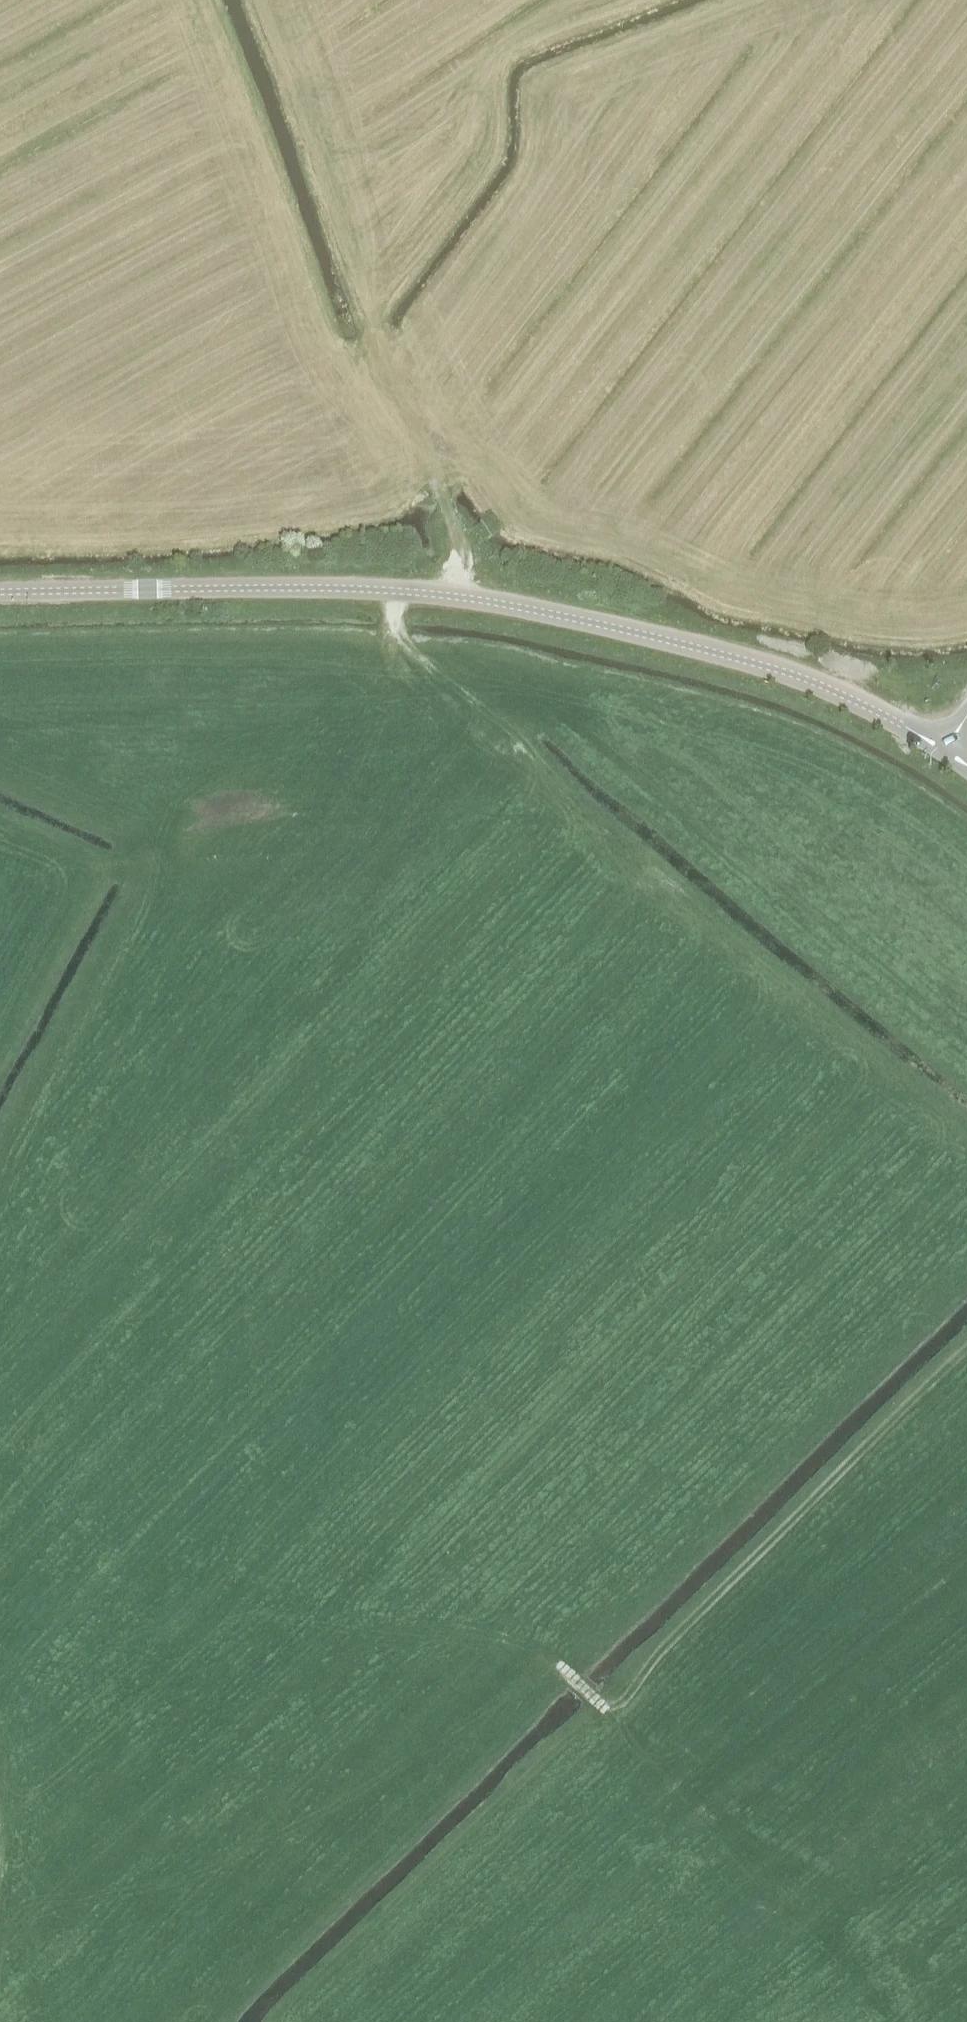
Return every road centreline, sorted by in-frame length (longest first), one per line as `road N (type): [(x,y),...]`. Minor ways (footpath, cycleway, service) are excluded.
road 1 (tertiary): [(945,750),(783,675),(428,594),(246,586),(0,591)]

